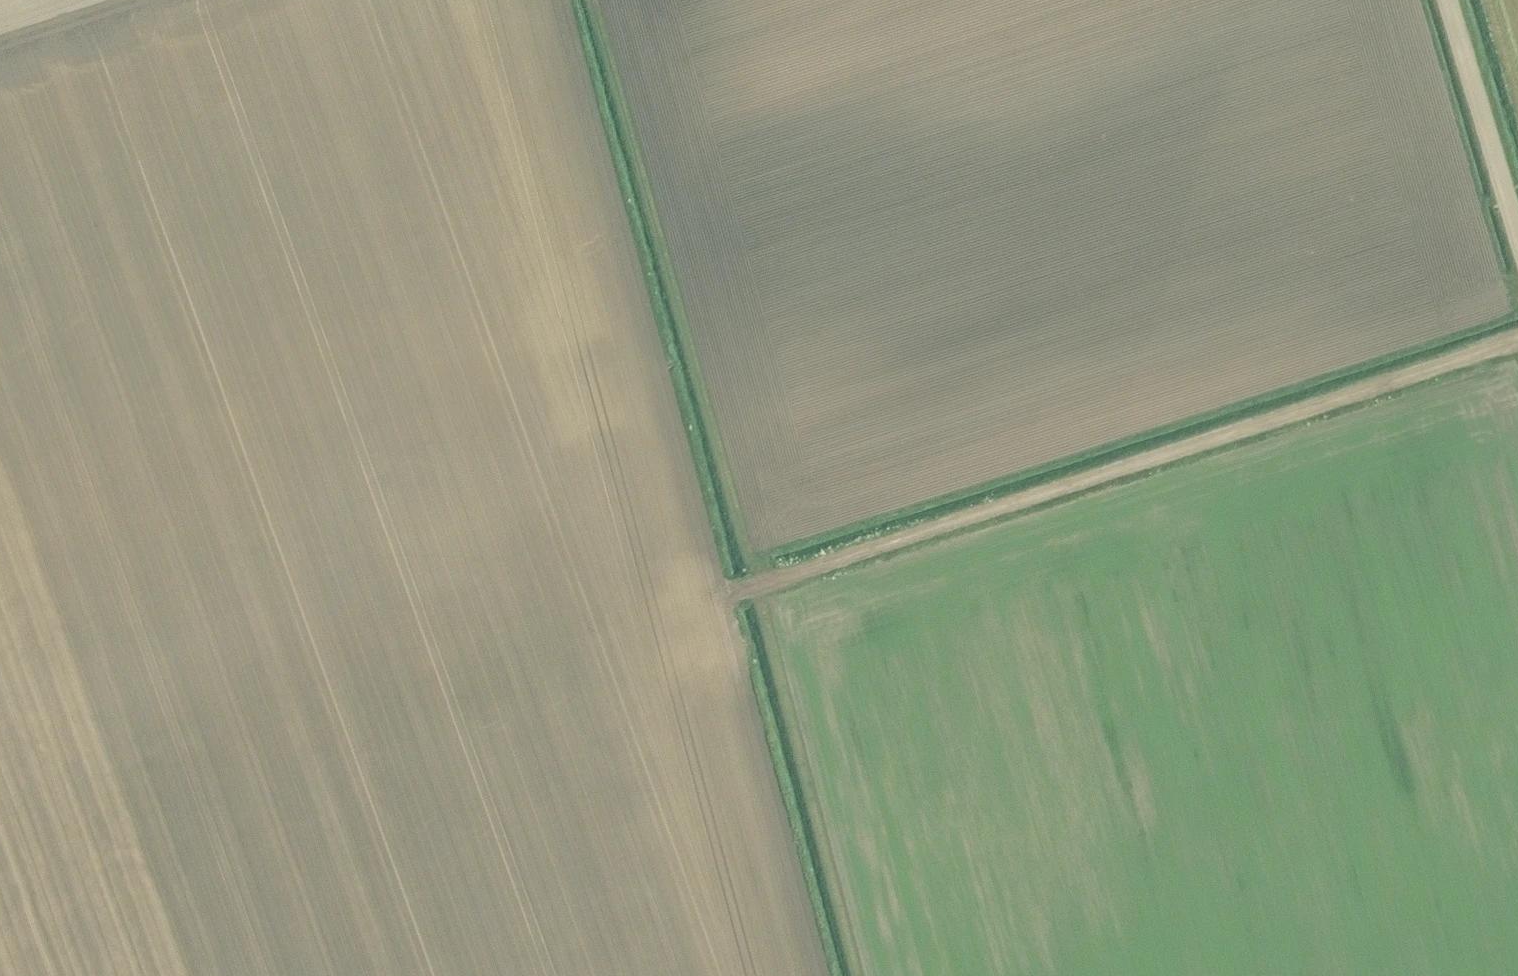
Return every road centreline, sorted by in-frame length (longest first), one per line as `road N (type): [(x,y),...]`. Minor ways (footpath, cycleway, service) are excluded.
road 1 (track): [(1517,344),(731,592)]
road 2 (track): [(1449,0),(1517,226)]

